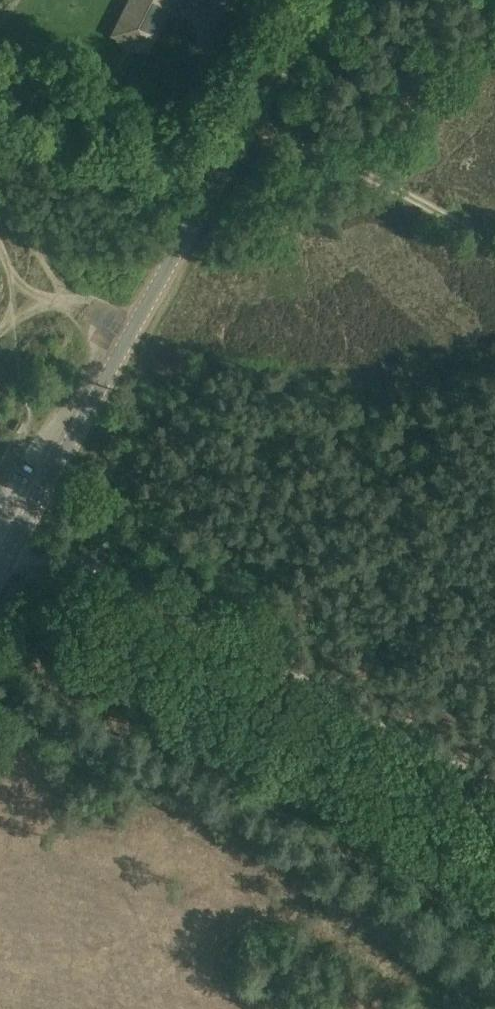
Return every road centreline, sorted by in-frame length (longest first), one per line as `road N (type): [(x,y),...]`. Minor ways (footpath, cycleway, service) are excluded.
road 1 (tertiary): [(0,564),(317,0)]
road 2 (track): [(494,831),(4,557)]
road 3 (track): [(494,783),(115,575),(4,557)]
road 4 (track): [(250,121),(494,248)]
road 5 (track): [(15,297),(70,305),(133,331)]

